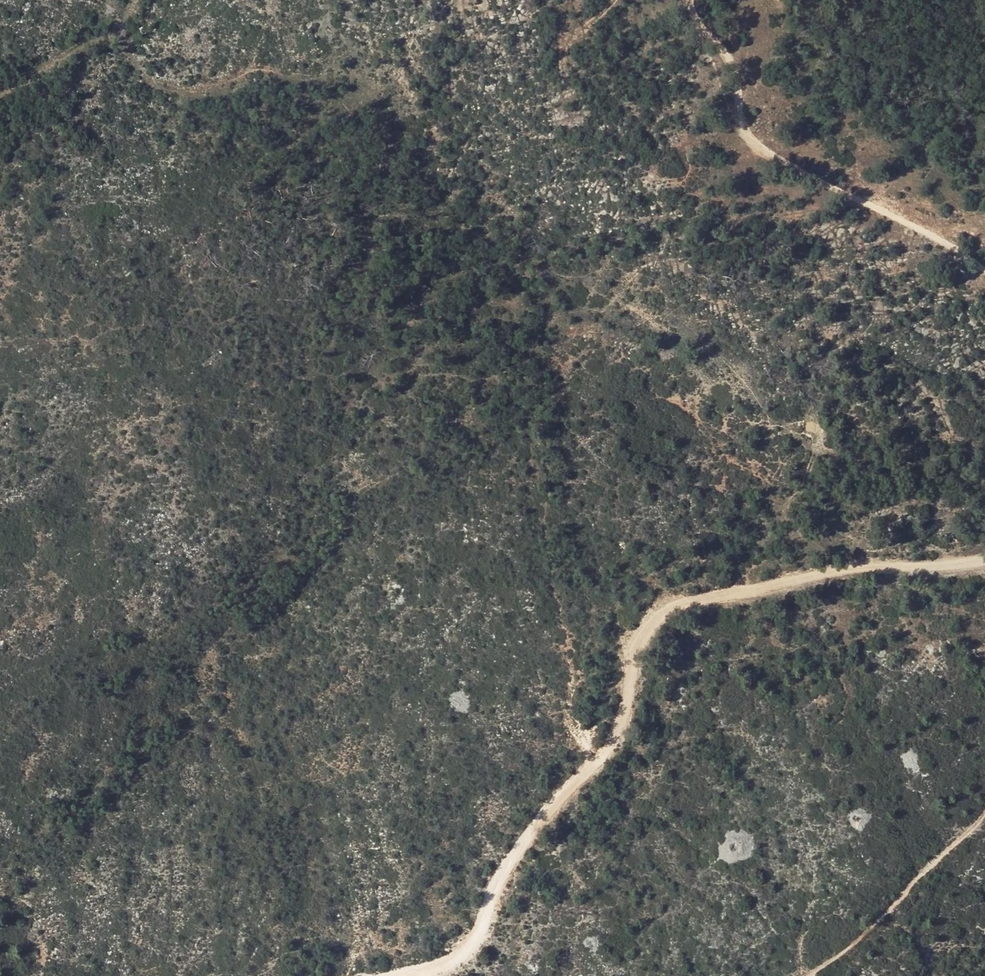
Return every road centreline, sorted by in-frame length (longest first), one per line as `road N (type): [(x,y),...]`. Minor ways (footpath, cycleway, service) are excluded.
road 1 (track): [(395,975),(465,958),(509,868),(616,733),(633,662),(656,617),(688,601),(827,572),(984,562)]
road 2 (track): [(984,266),(865,195),(767,156),(745,120),(732,41),(696,0)]

